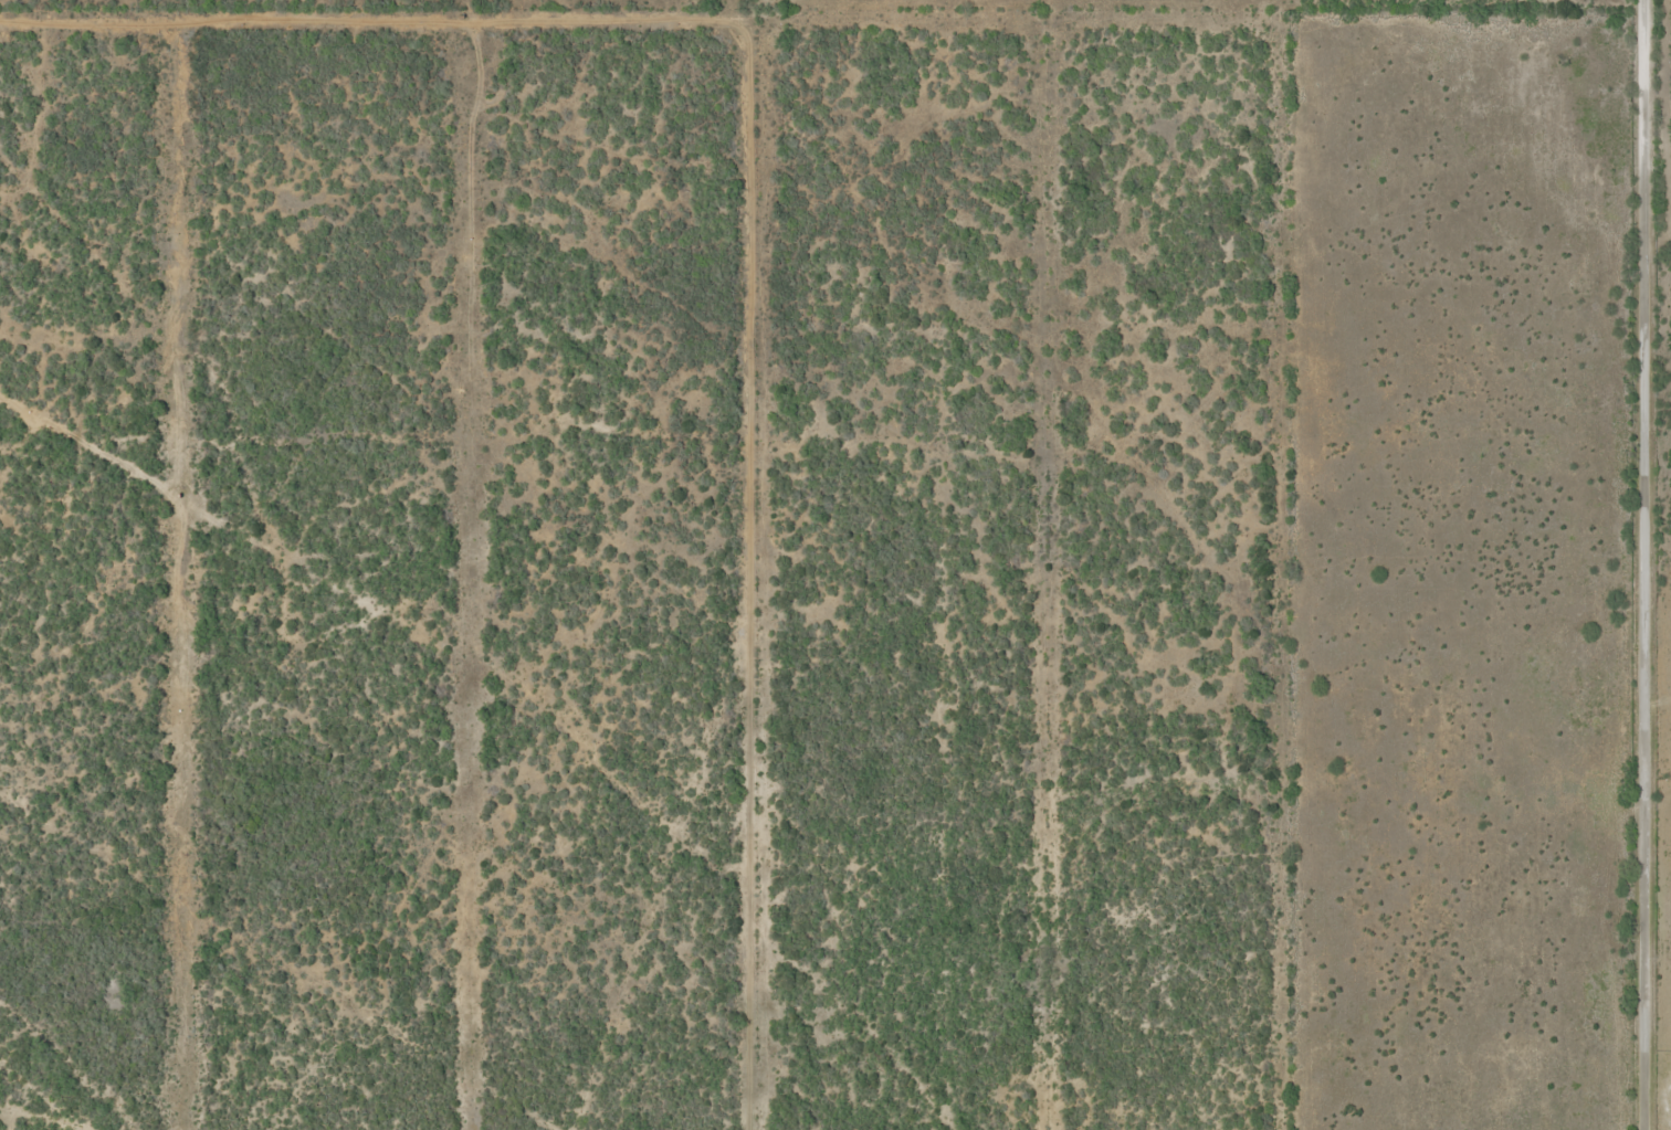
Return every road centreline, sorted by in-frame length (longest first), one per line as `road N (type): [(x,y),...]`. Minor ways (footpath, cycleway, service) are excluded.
road 1 (residential): [(1623,1129),(1618,0)]

